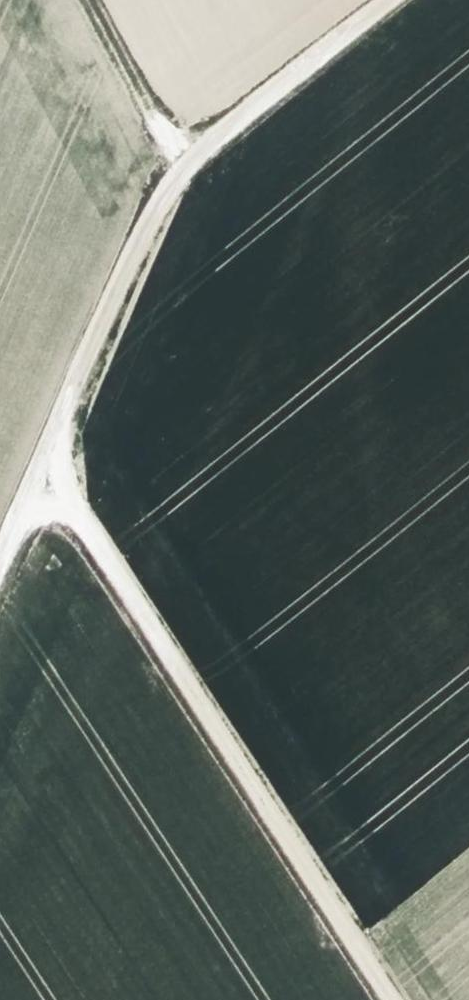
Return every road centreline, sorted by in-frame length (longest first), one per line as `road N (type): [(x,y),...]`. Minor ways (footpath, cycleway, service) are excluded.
road 1 (track): [(379,0),(177,164),(0,559)]
road 2 (track): [(38,472),(384,999)]
road 3 (track): [(177,164),(90,0)]

